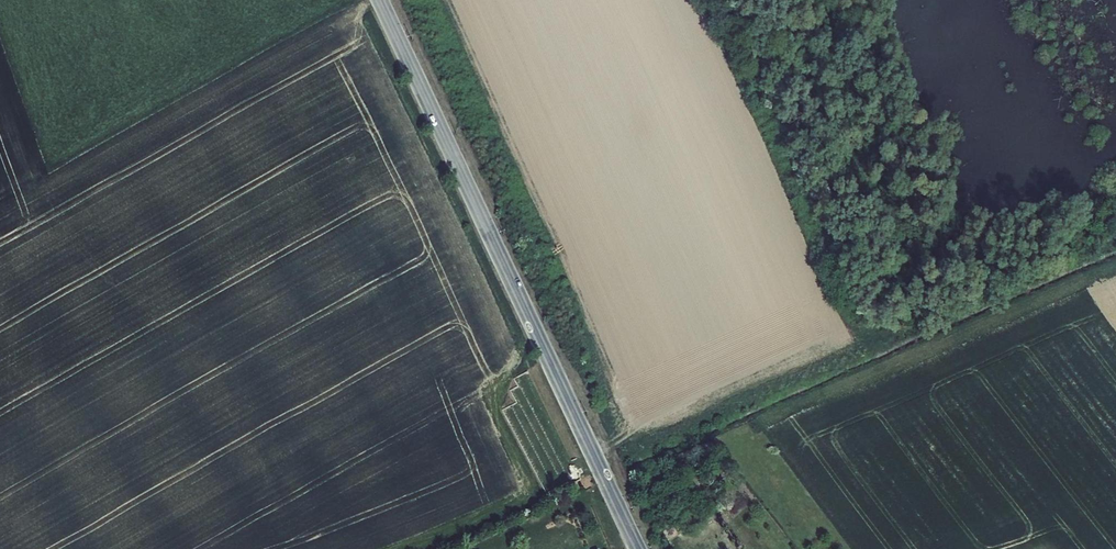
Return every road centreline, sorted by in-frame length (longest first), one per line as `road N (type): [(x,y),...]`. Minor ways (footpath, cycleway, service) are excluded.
road 1 (unclassified): [(639,548),(379,0)]

